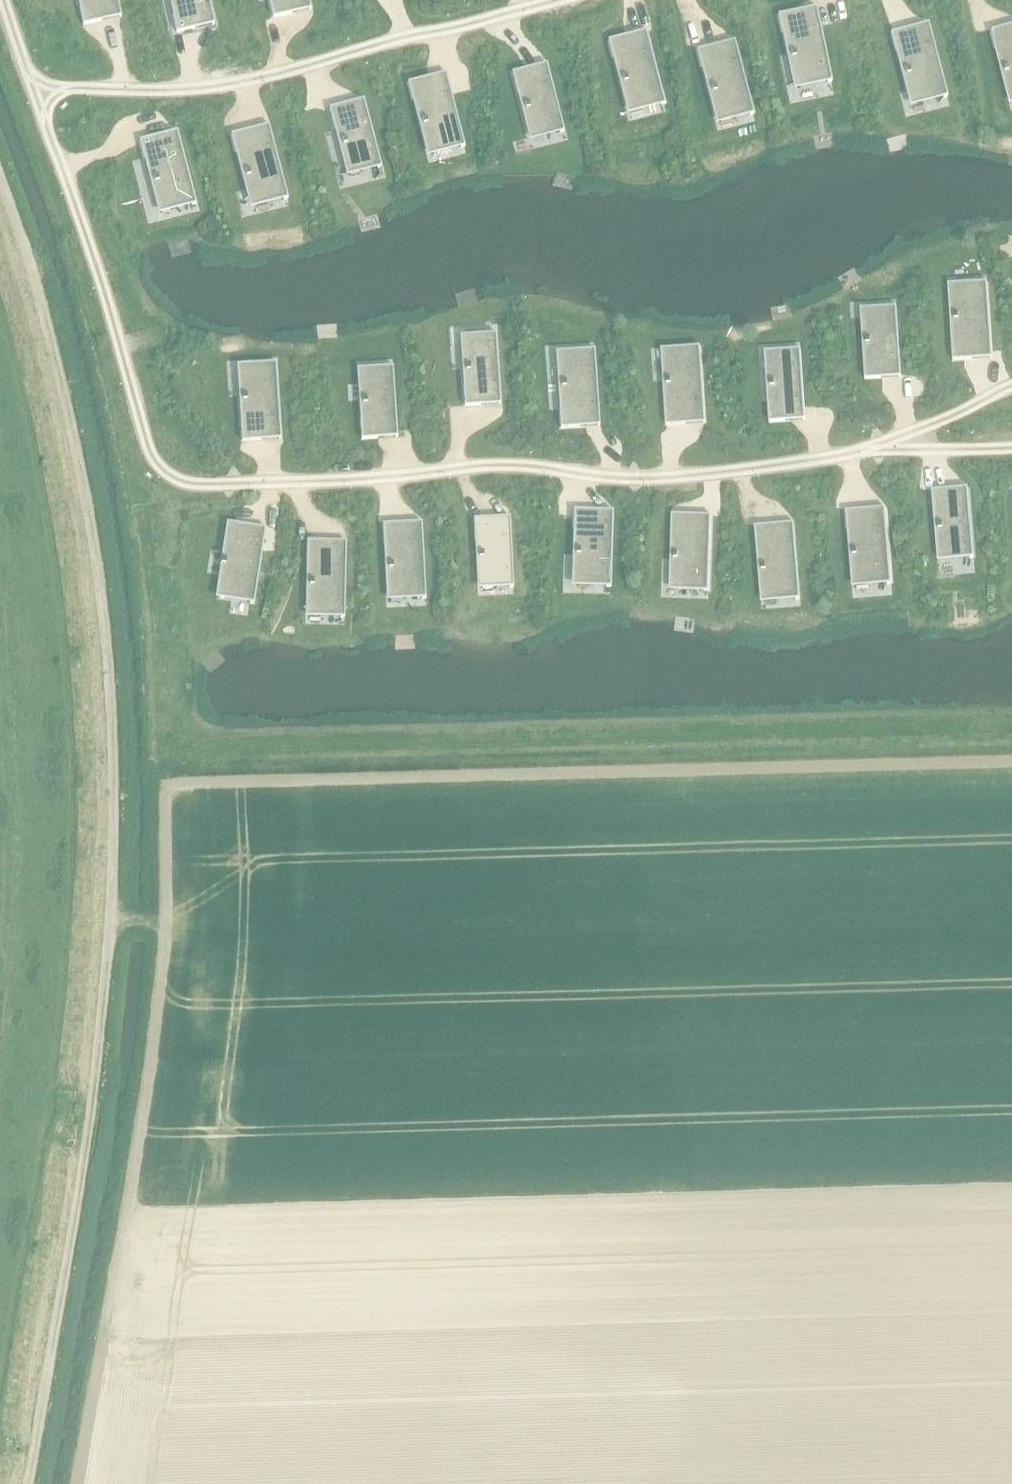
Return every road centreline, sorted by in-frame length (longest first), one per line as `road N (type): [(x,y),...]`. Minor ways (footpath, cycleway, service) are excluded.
road 1 (unclassified): [(23,1483),(111,965),(110,667),(62,392),(0,176)]

